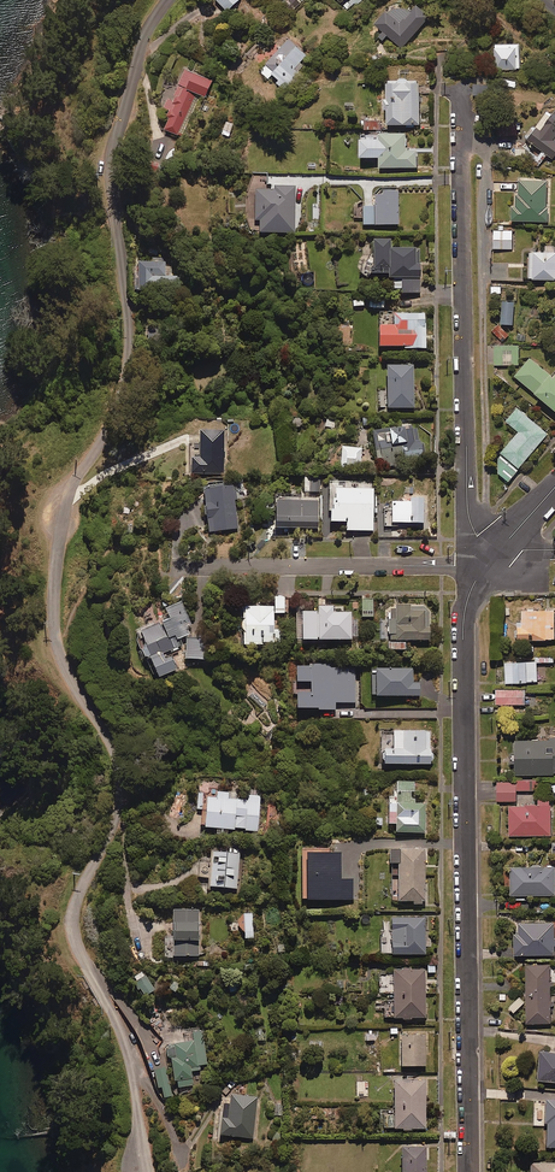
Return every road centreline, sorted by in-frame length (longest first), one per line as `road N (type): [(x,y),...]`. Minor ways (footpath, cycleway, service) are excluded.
road 1 (residential): [(167,0),(141,52),(108,176),(132,333),(126,378),(112,420),(75,481),(54,581),(57,640),(113,747),(118,777),(109,836),(73,918),(126,1046),(148,1171)]
road 2 (residential): [(487,561),(462,633),(468,1171)]
road 3 (residential): [(461,98),(467,509),(487,561)]
road 4 (residential): [(487,561),(179,566)]

